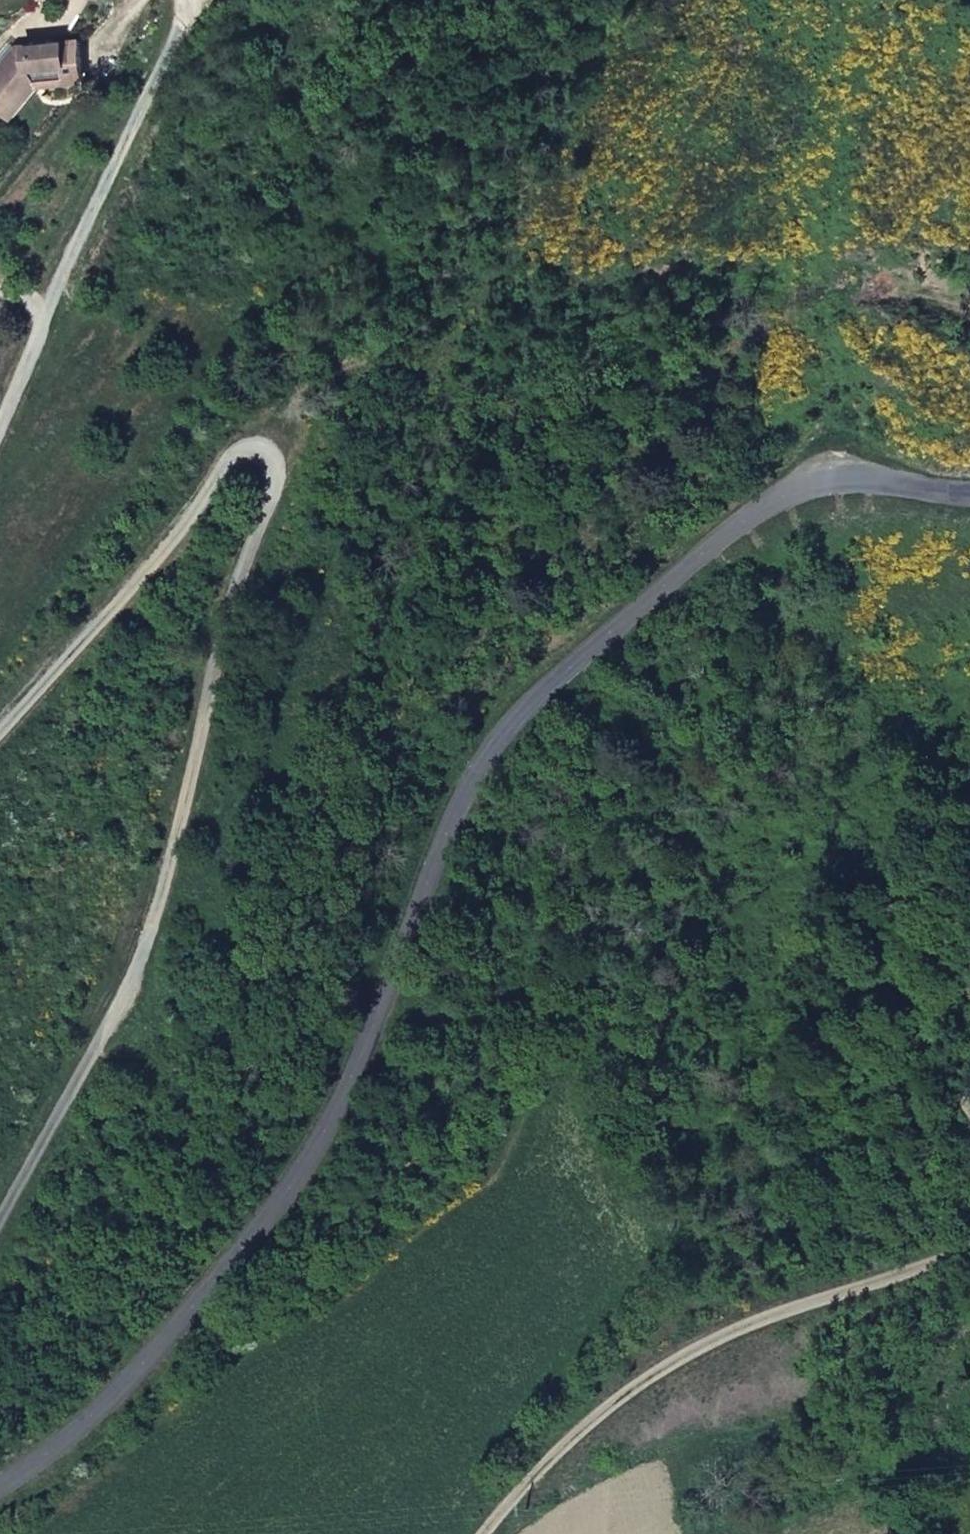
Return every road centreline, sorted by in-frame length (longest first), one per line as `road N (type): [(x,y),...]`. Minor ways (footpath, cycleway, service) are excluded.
road 1 (secondary): [(0,1486),(129,1380),(279,1202),(327,1131),(361,1058),(449,828),(493,747),(527,711),(786,493),(835,481),(969,489)]
road 2 (track): [(489,1533),(546,1463),(739,1321),(969,1253)]
road 3 (track): [(969,1108),(898,972),(888,872),(969,779)]

